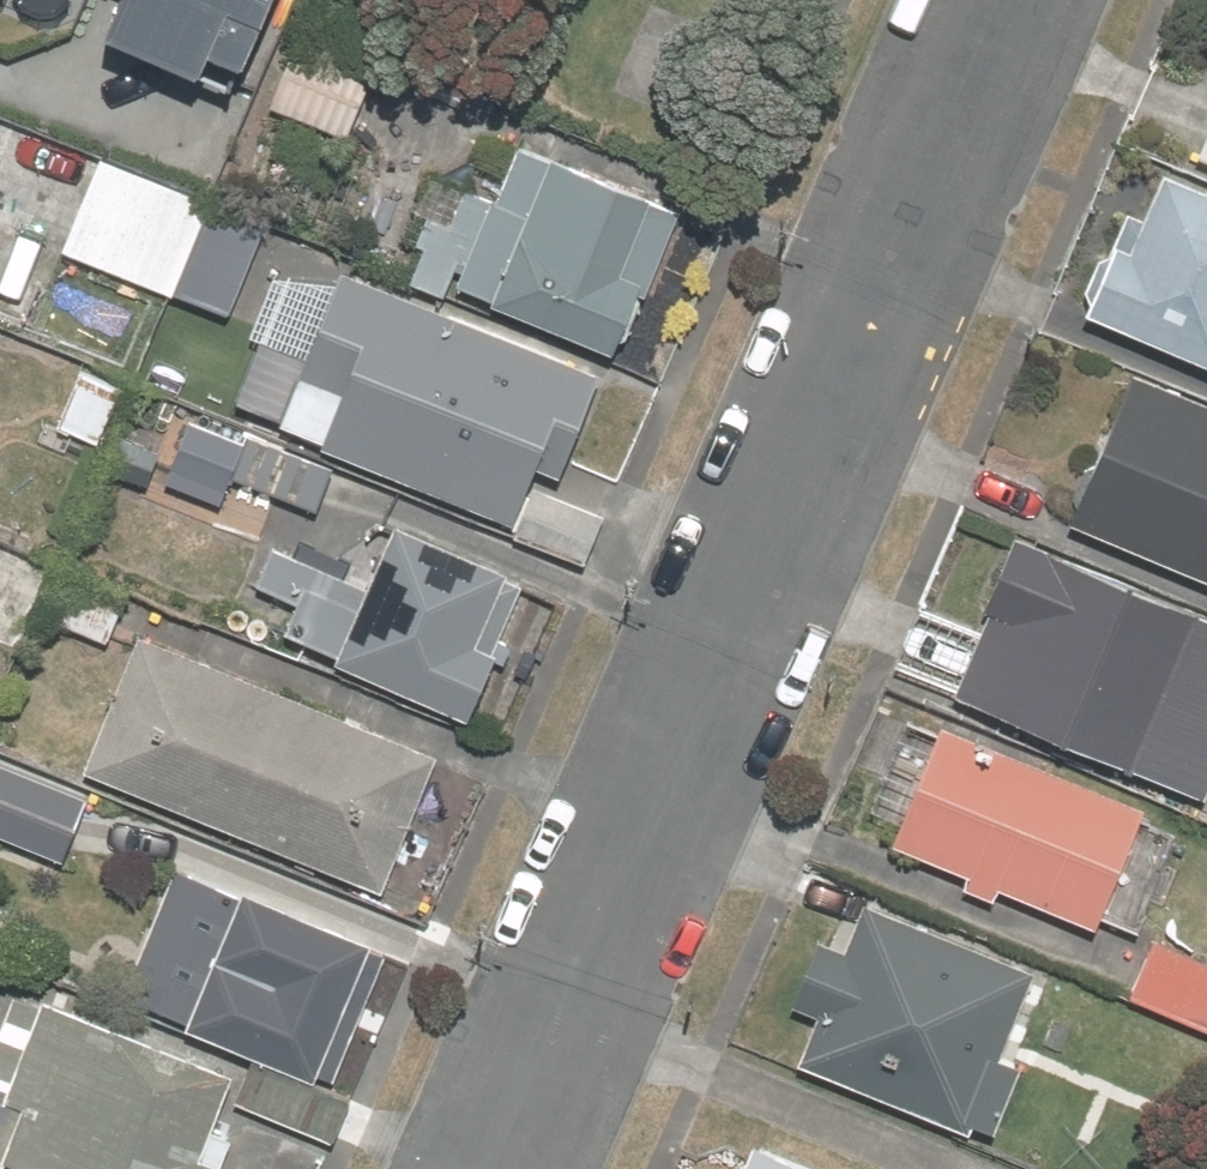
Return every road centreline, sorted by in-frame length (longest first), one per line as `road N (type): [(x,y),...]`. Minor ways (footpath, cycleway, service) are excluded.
road 1 (residential): [(997,0),(490,1168)]

